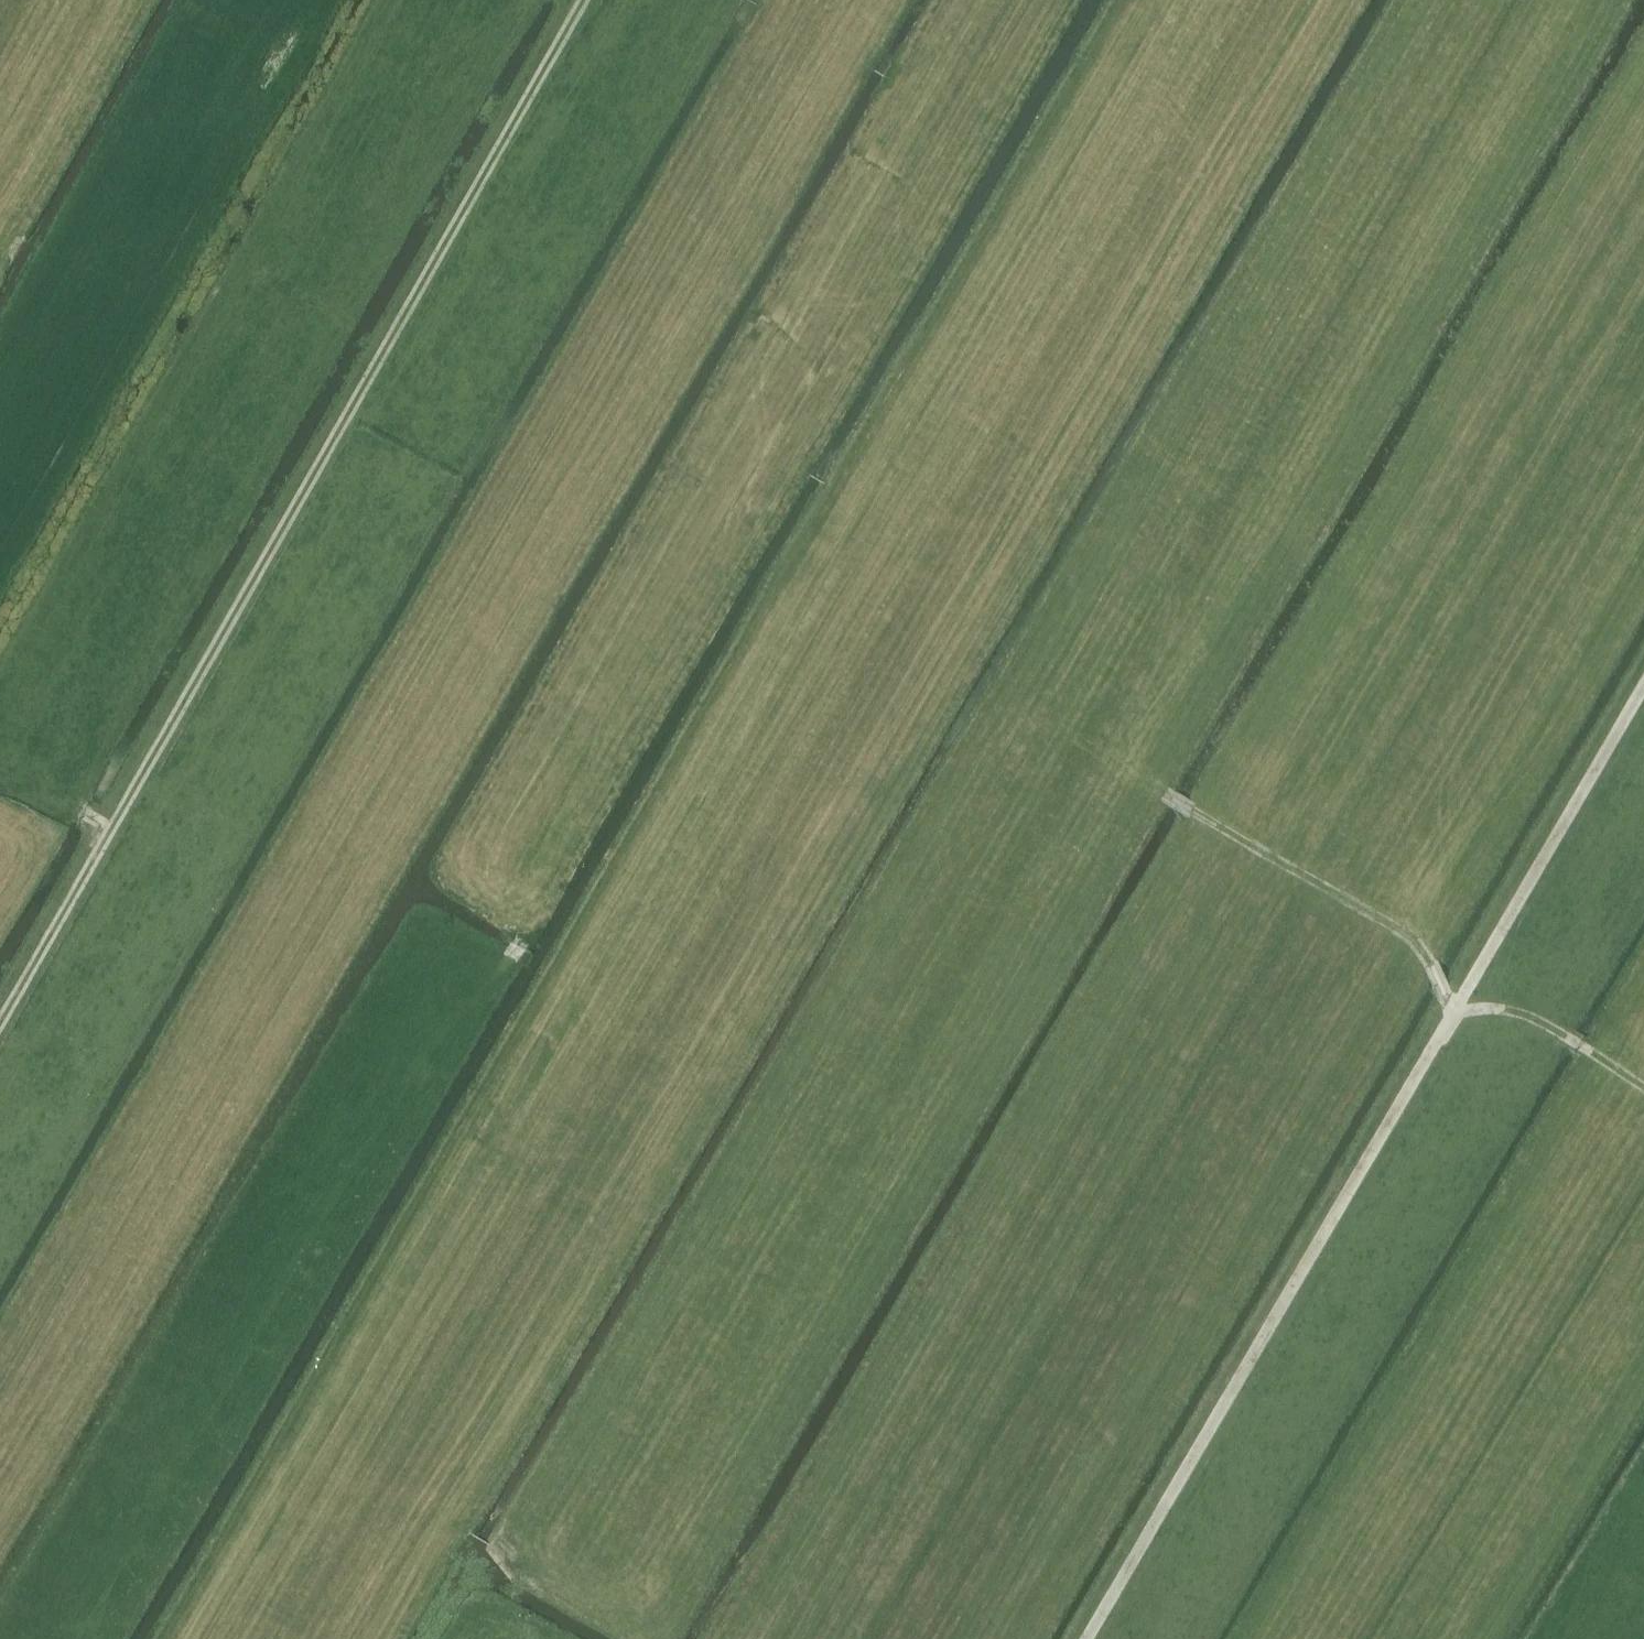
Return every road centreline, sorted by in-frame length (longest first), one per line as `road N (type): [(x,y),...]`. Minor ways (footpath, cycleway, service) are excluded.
road 1 (track): [(1087,1638),(1643,686)]
road 2 (track): [(1643,1087),(1499,1007),(1454,1009),(1421,948),(1163,794)]

